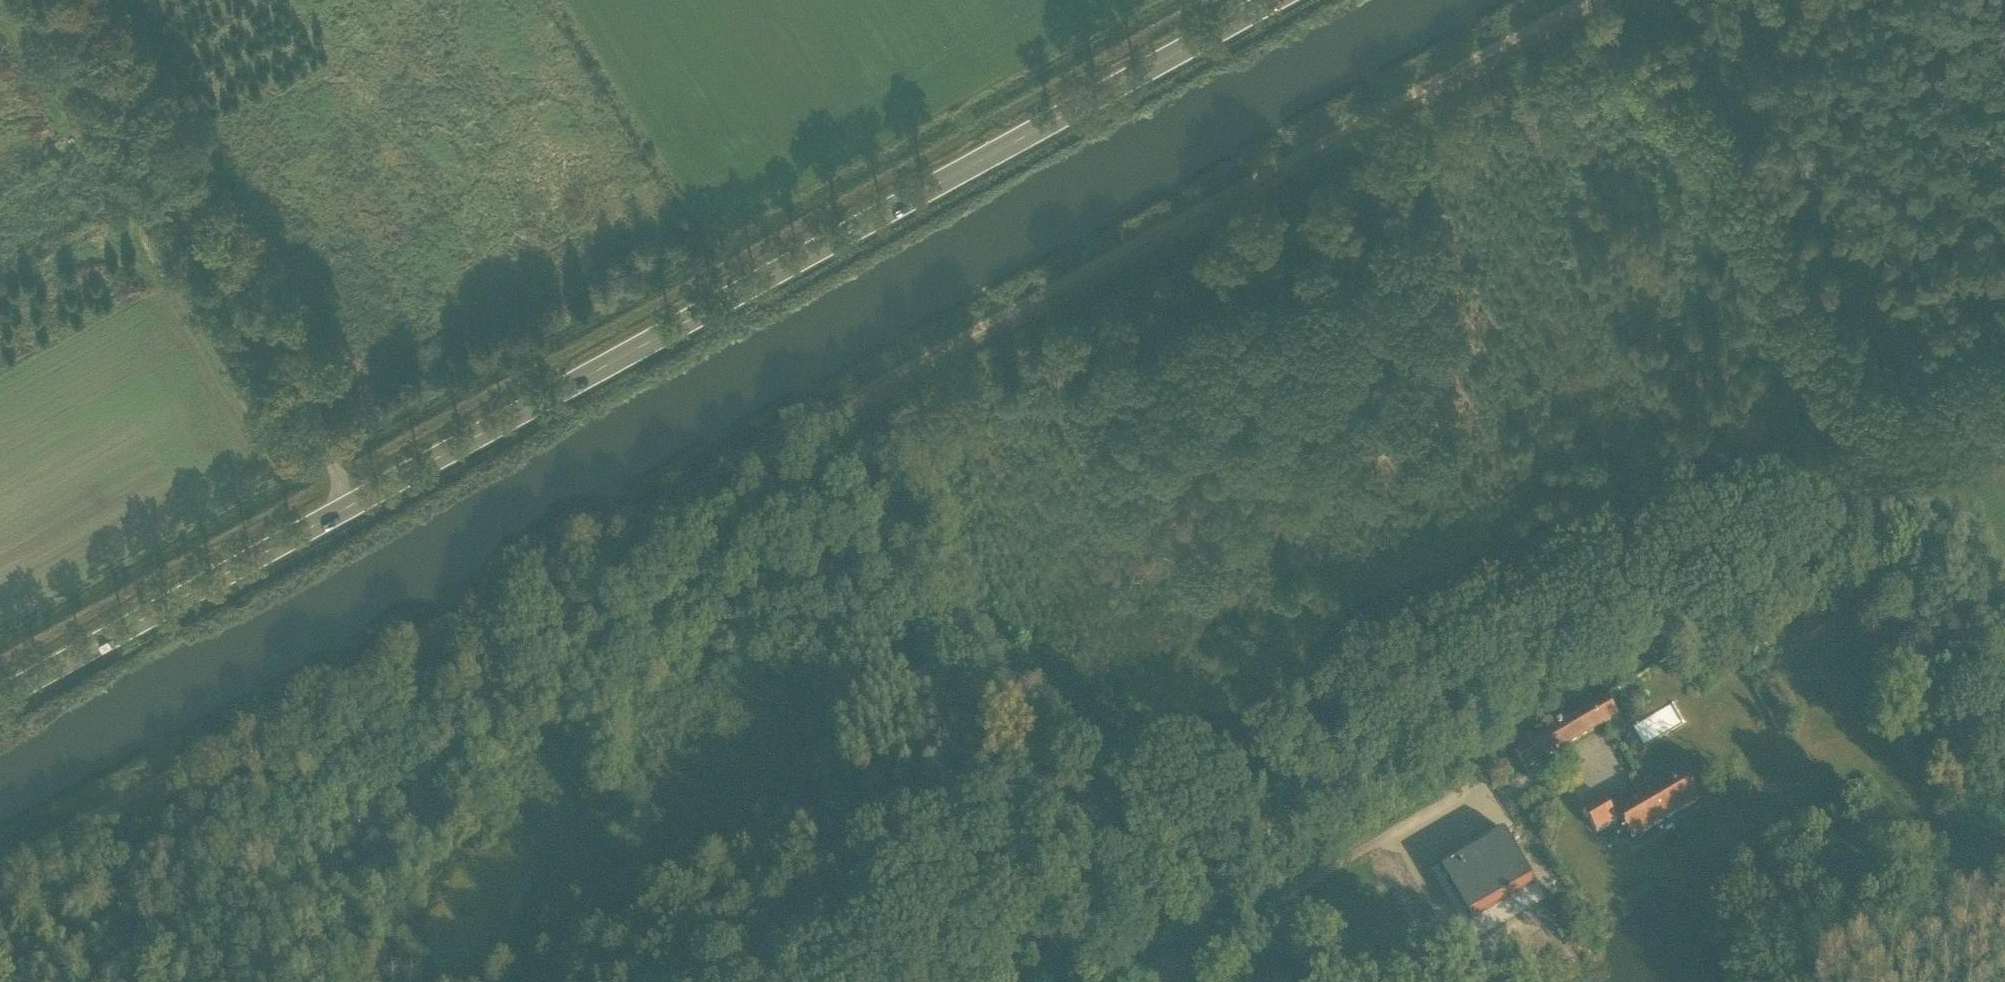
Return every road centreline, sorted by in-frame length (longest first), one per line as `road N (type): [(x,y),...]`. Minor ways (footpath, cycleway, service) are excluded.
road 1 (track): [(1584,0),(0,867)]
road 2 (primary): [(0,699),(1278,0)]
road 3 (unclassified): [(1415,678),(2004,368)]
road 4 (unclassified): [(845,981),(1415,678)]
road 5 (track): [(63,0),(371,496)]
road 6 (unclassified): [(1127,981),(1463,789),(1468,767),(1415,678)]

